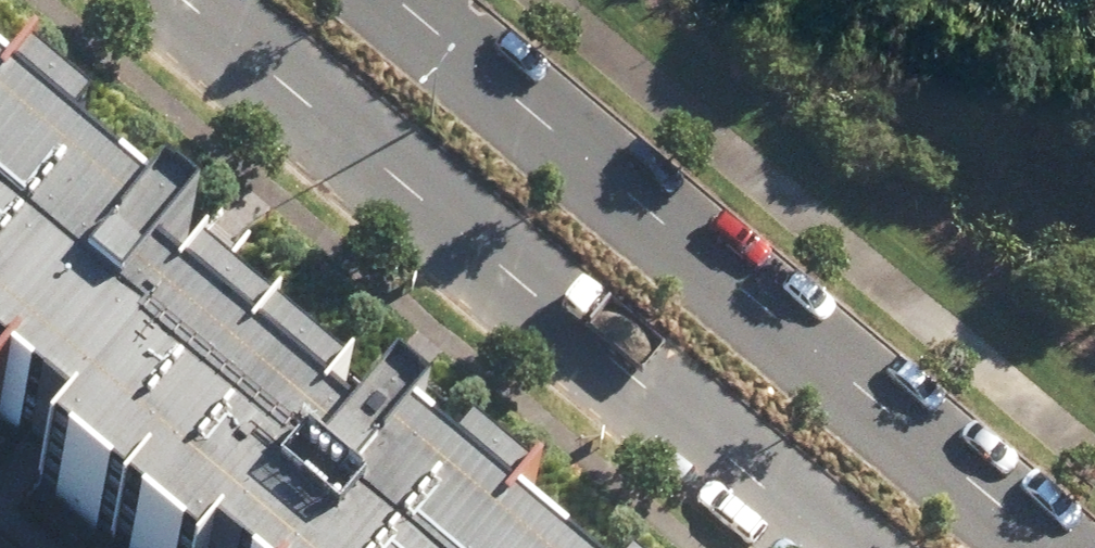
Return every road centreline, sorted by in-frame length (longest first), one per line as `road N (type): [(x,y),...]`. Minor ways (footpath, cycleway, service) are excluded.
road 1 (secondary): [(835,547),(173,0)]
road 2 (secondary): [(389,0),(1029,547)]

